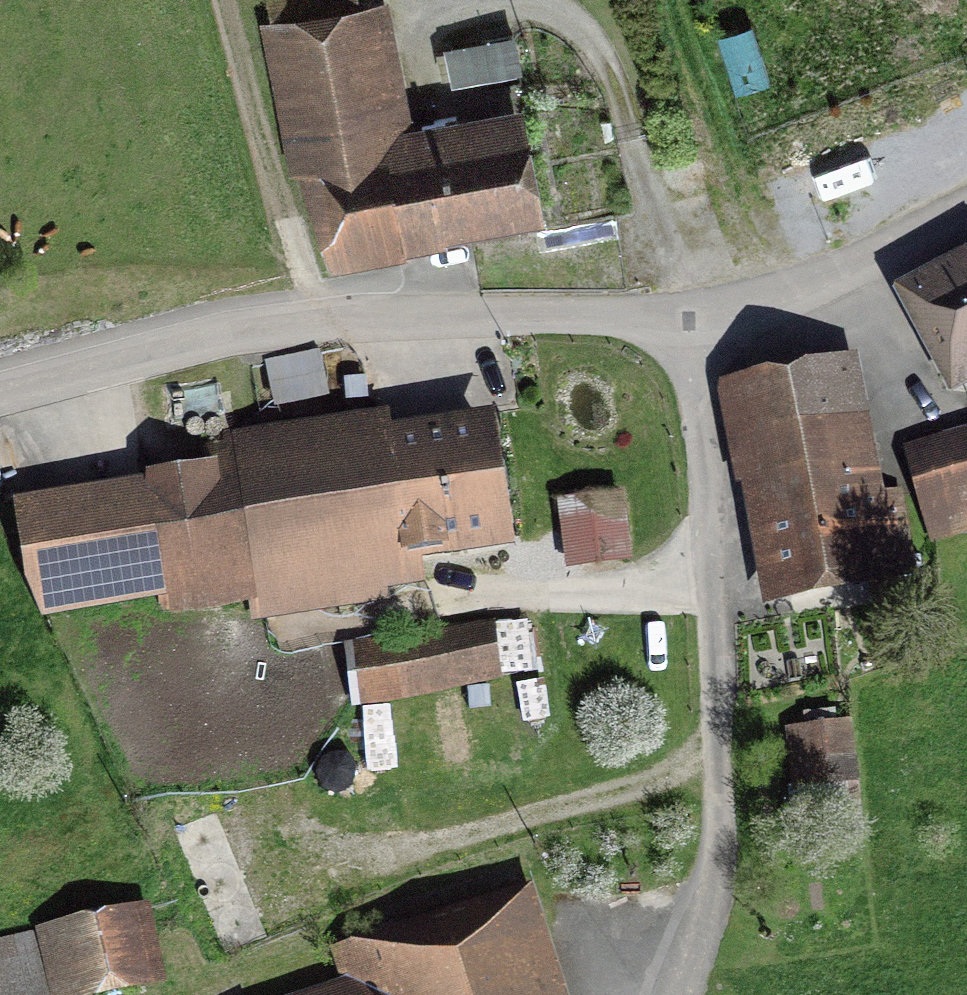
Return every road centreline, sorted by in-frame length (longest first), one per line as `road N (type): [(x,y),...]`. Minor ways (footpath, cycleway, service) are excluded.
road 1 (unclassified): [(0,383),(315,324),(429,315),(684,319)]
road 2 (residential): [(684,319),(714,582),(718,859),(676,994)]
road 3 (track): [(221,0),(315,324)]
road 4 (track): [(778,305),(672,0)]
road 5 (unclassified): [(684,319),(778,305),(852,282),(966,225)]

